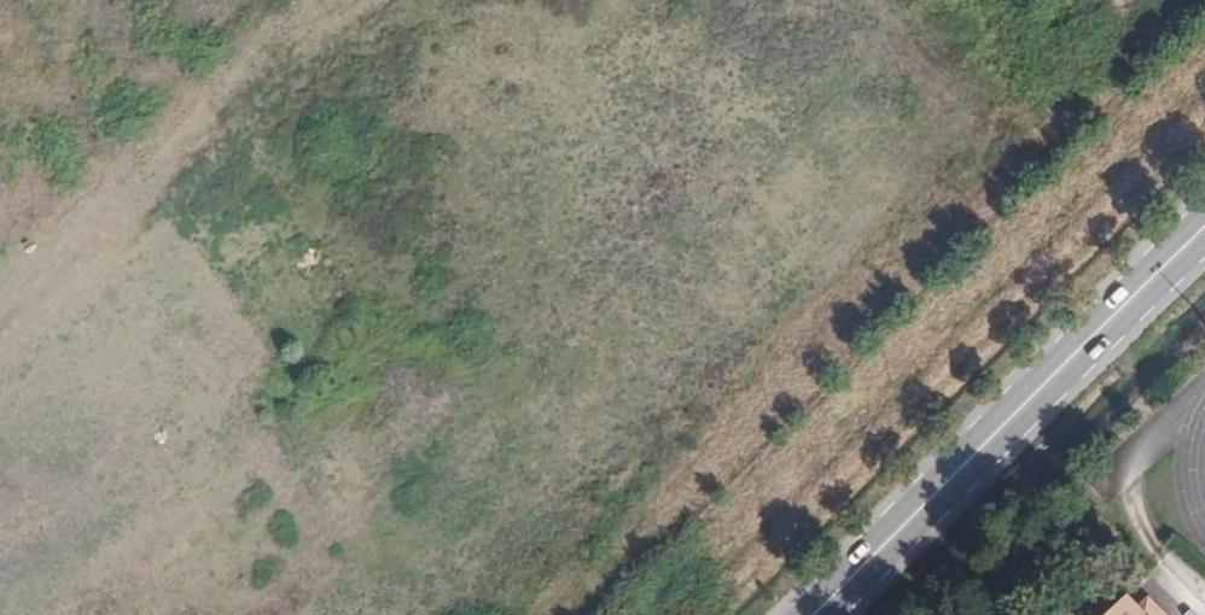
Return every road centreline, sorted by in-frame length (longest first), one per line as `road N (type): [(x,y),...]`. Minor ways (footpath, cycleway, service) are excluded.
road 1 (primary): [(817,614),(1204,235)]

